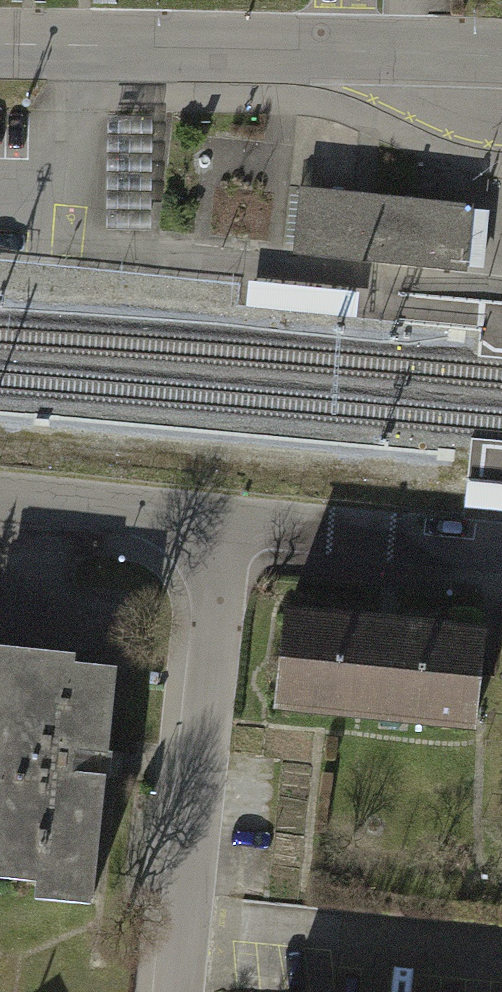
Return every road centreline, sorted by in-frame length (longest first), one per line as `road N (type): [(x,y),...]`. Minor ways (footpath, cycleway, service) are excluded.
road 1 (residential): [(0,43),(501,56)]
road 2 (residential): [(227,518),(183,991)]
road 3 (residential): [(501,547),(227,518)]
road 4 (residential): [(227,518),(0,495)]

